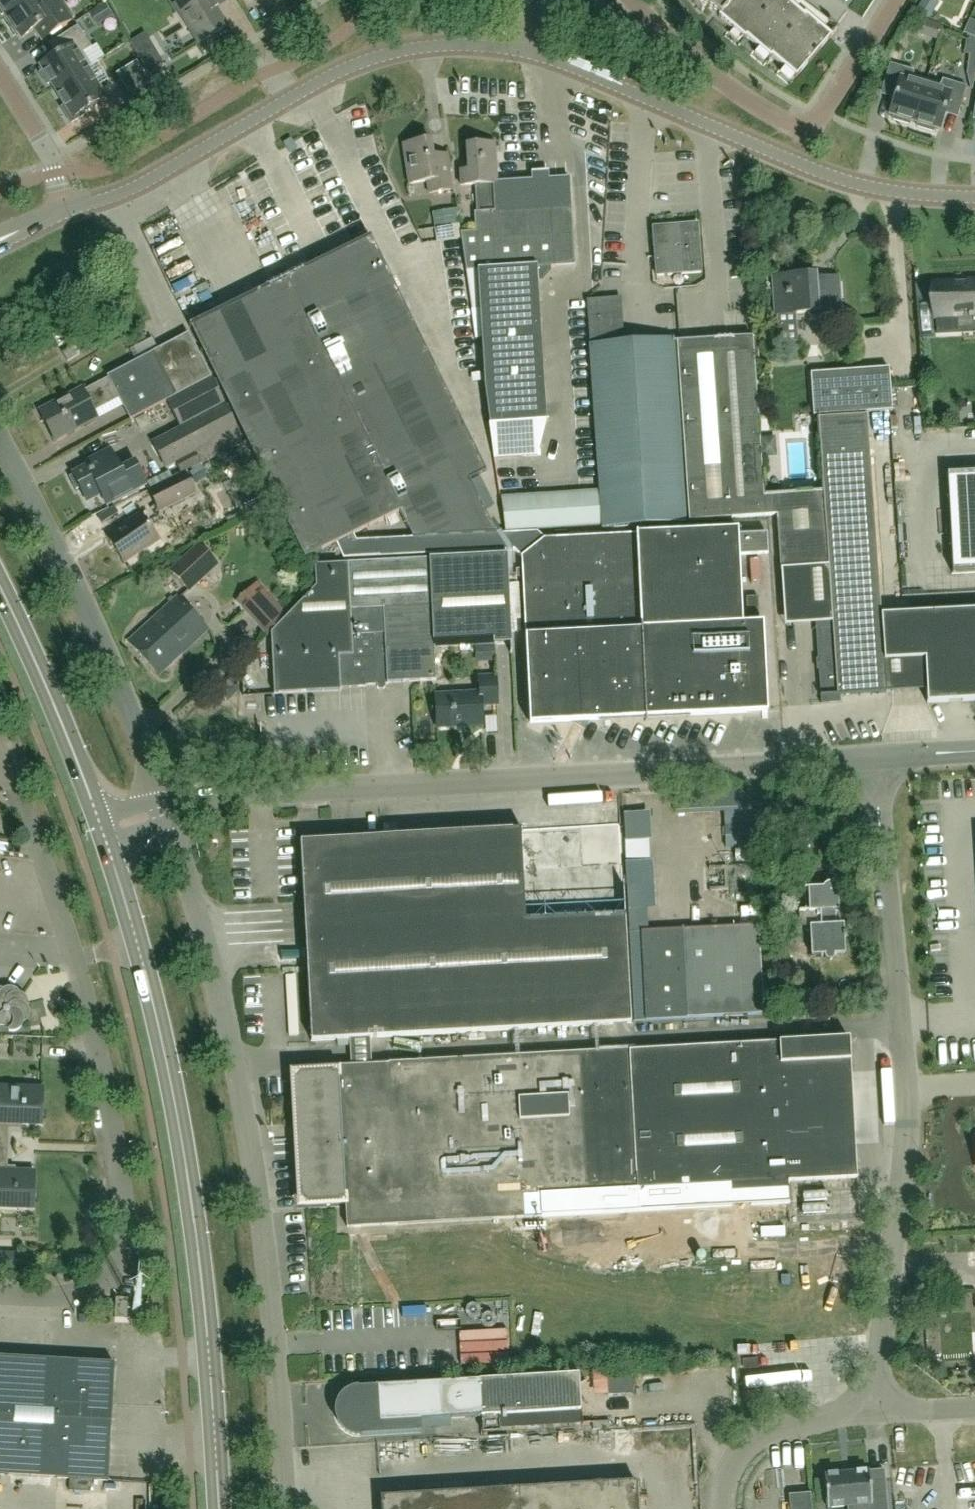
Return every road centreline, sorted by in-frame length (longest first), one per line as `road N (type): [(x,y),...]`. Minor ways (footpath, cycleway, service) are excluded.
road 1 (unclassified): [(165,808),(236,1070),(267,1278),(282,1508)]
road 2 (unclassified): [(165,808),(227,794),(868,759)]
road 3 (secondary): [(219,1508),(210,1356),(172,1080),(103,832)]
road 4 (unclassified): [(868,759),(908,1099),(873,1412)]
road 5 (residential): [(0,1295),(64,1298),(91,1288),(114,1269),(131,1235),(74,958),(21,795)]
road 6 (tertiary): [(62,214),(147,182),(223,134),(391,55),(456,45),(521,51)]
road 7 (tertiary): [(521,51),(863,186),(974,198)]
road 8 (unclassified): [(165,808),(85,602),(0,441)]
road 9 (residential): [(634,0),(715,78),(786,124),(809,127),(896,0)]
road 10 (secondary): [(103,832),(0,589)]
road 11 (unclassified): [(873,1412),(795,1424),(757,1441),(735,1464),(725,1508)]
road 12 (residential): [(62,214),(49,155),(0,73)]

